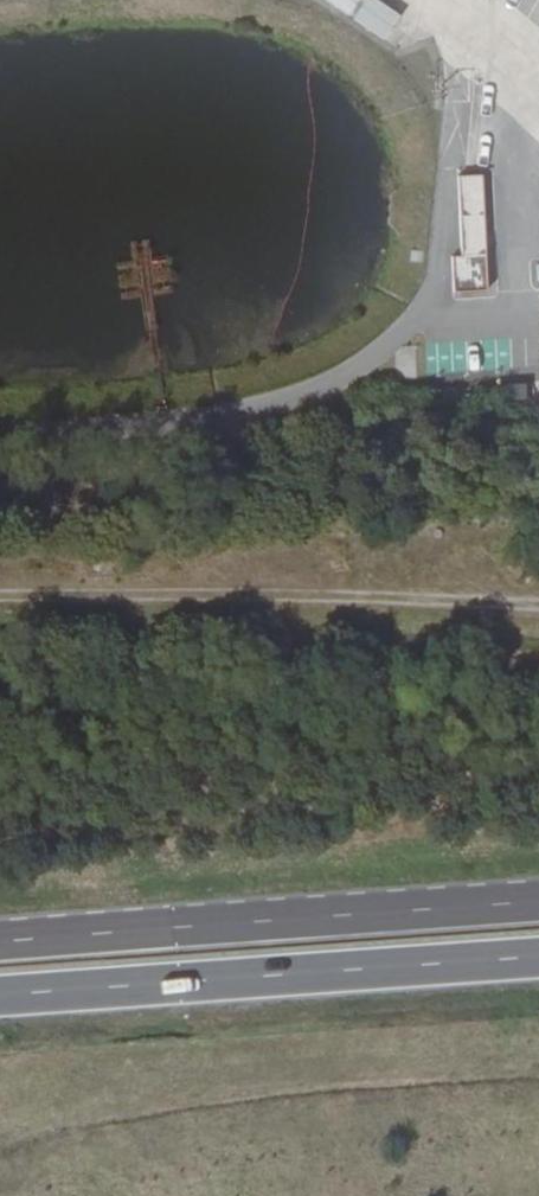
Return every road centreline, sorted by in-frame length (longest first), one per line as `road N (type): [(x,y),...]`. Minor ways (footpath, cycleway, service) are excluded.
road 1 (trunk): [(538,902),(0,939)]
road 2 (trunk): [(0,995),(538,958)]

